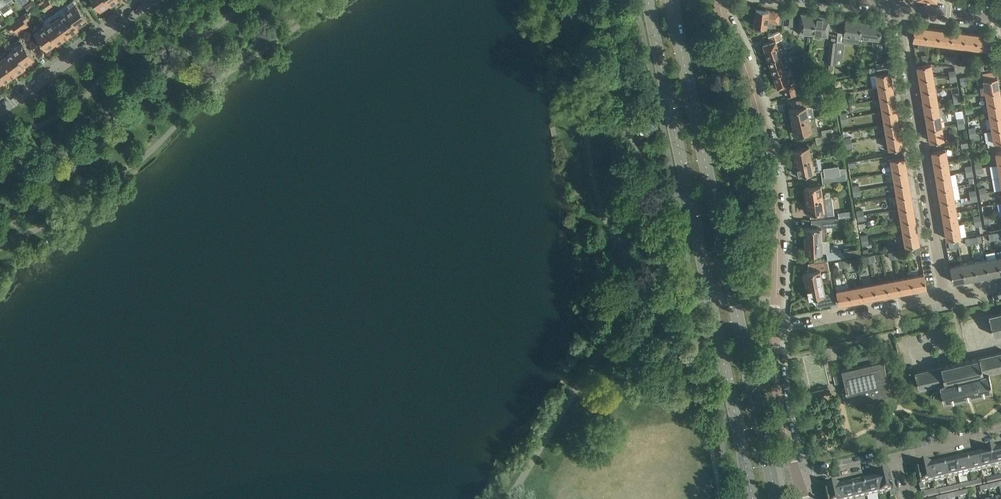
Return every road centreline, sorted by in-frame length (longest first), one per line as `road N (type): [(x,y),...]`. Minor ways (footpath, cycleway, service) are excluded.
road 1 (secondary): [(776,498),(671,0)]
road 2 (secondary): [(650,0),(753,498)]
road 3 (residential): [(774,329),(768,153),(721,0)]
road 4 (residential): [(945,297),(895,5)]
road 5 (residential): [(0,113),(151,0)]
road 6 (residential): [(945,297),(774,329)]
road 7 (residential): [(801,479),(776,376),(774,329)]

